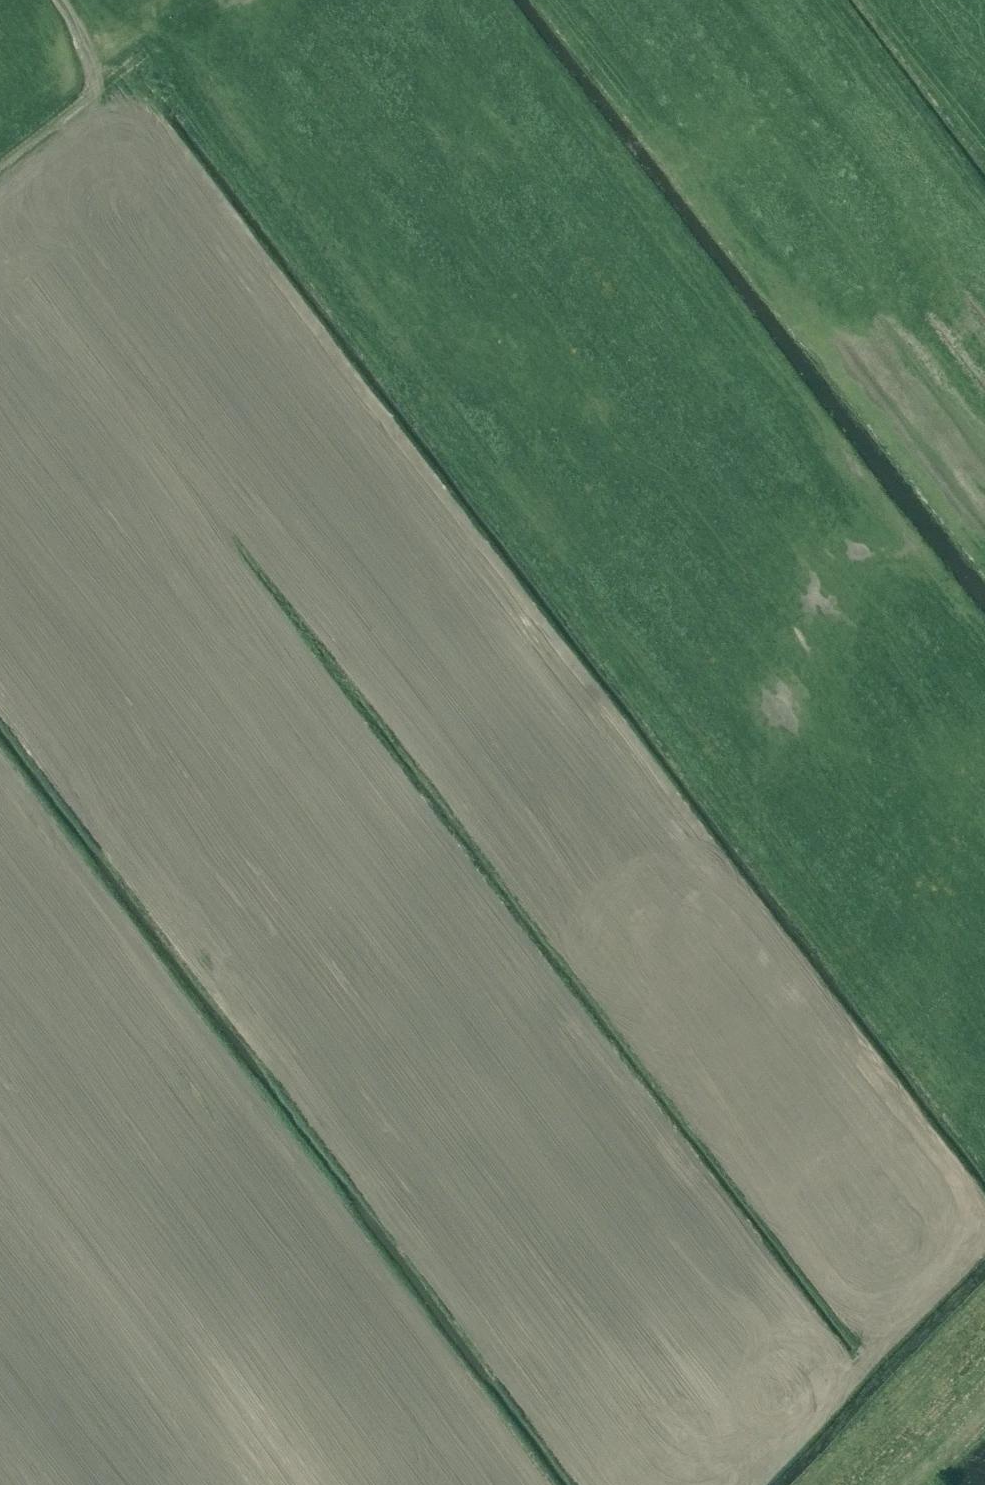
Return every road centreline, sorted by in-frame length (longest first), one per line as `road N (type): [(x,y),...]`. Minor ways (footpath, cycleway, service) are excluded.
road 1 (track): [(62,0),(97,92),(0,165)]
road 2 (track): [(984,1385),(887,1484)]

